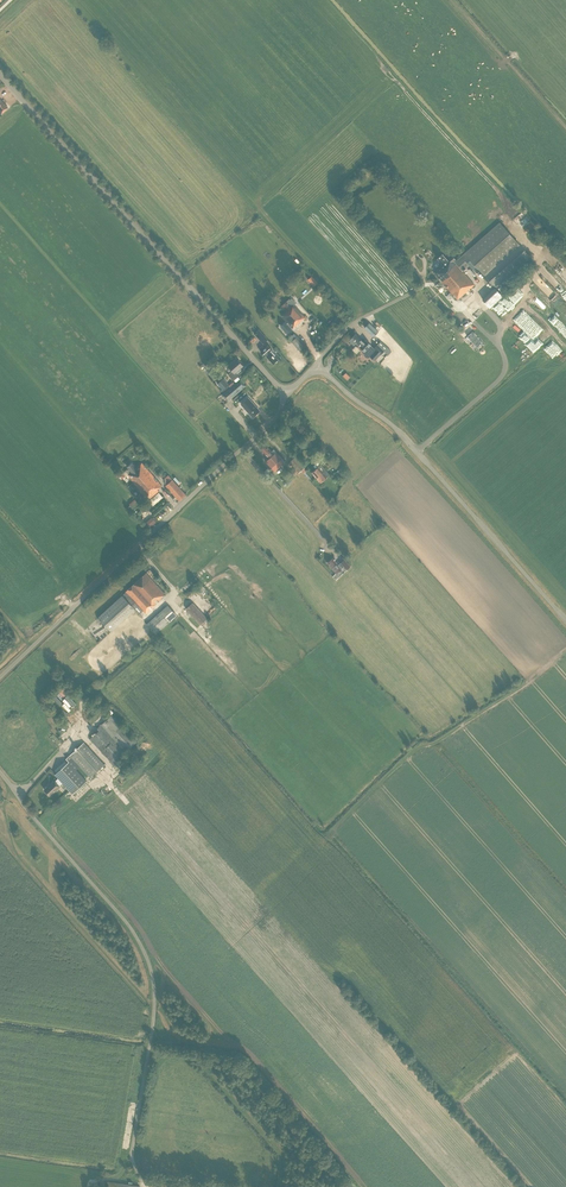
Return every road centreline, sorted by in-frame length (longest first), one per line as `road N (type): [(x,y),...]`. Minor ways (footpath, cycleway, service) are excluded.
road 1 (unclassified): [(139,1176),(131,1158),(153,1030),(148,962),(125,920),(0,772)]
road 2 (unclassified): [(285,388),(0,73)]
road 3 (unclassified): [(0,677),(267,427),(285,388)]
road 4 (unclassified): [(565,620),(399,431),(318,371)]
road 5 (track): [(281,1186),(284,1156),(197,1055),(198,1041),(179,1036),(154,1006)]
road 6 (unclassified): [(318,371),(353,323),(419,289)]

